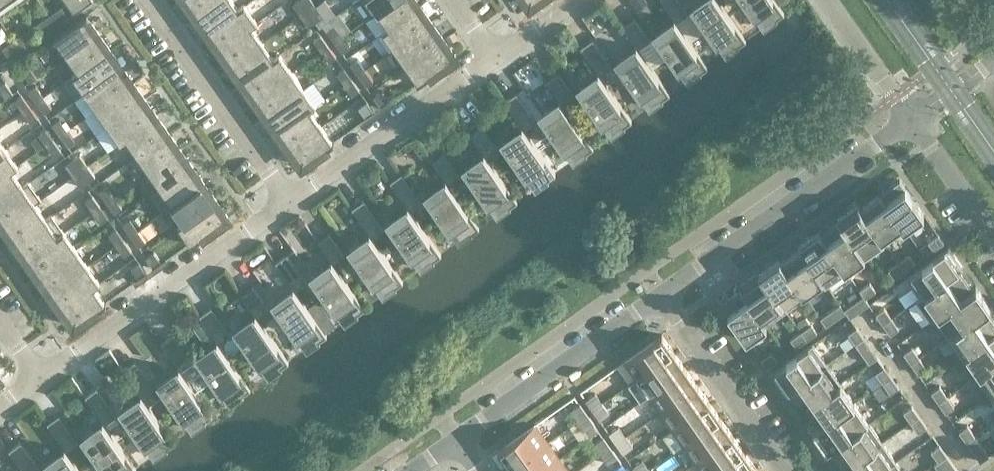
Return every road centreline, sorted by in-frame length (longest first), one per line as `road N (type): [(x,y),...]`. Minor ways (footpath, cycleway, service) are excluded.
road 1 (residential): [(660,294),(913,119)]
road 2 (residential): [(40,379),(289,201)]
road 3 (residential): [(289,201),(496,59)]
road 4 (residential): [(457,441),(660,294)]
road 5 (residential): [(289,201),(149,0)]
road 6 (residential): [(785,470),(660,294)]
road 7 (residential): [(913,119),(828,0)]
road 8 (residential): [(913,119),(993,238)]

